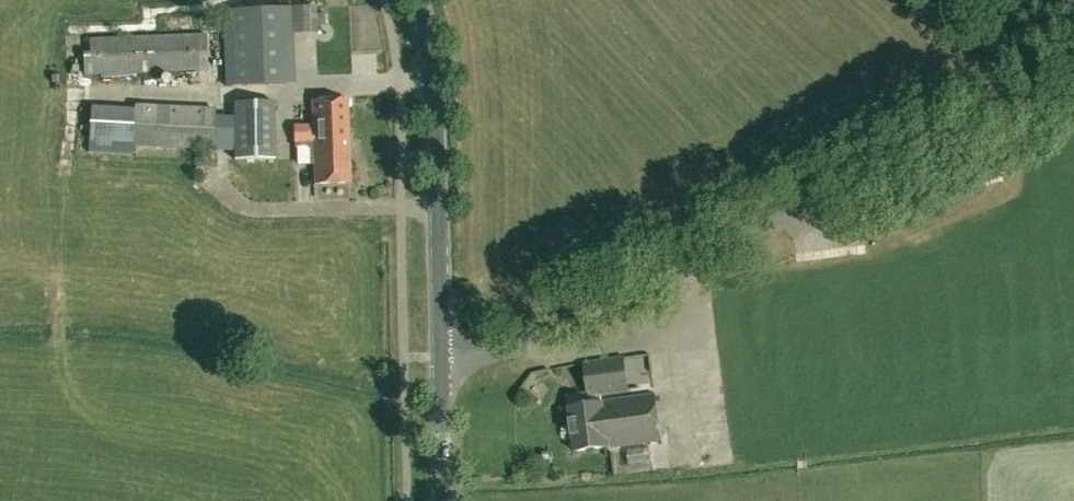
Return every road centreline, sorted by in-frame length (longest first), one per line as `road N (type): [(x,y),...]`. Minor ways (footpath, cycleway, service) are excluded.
road 1 (unclassified): [(444,363),(482,358),(1073,82)]
road 2 (tertiary): [(444,363),(434,113),(419,0)]
road 3 (tertiary): [(445,500),(444,363)]

